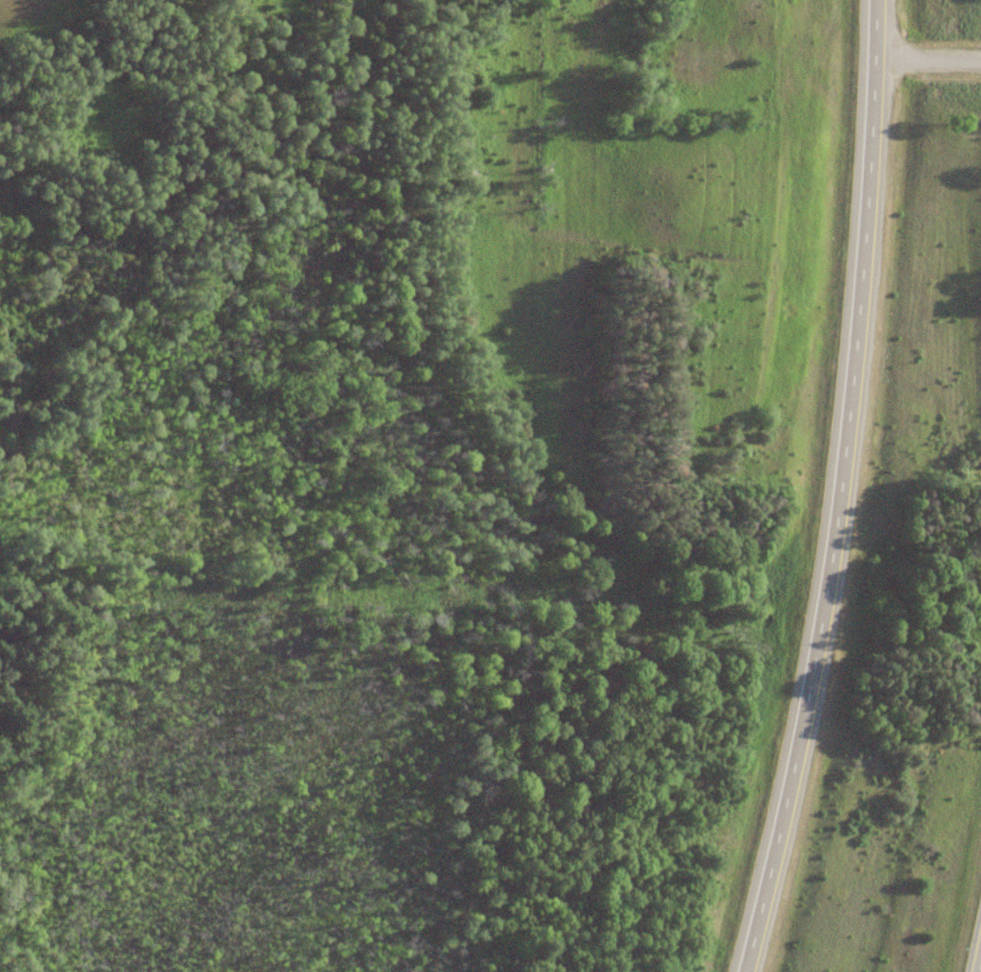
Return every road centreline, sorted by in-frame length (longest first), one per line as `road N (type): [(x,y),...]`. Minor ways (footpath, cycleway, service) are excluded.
road 1 (motorway): [(875,0),(869,209),(847,435),(815,651),(744,971)]

